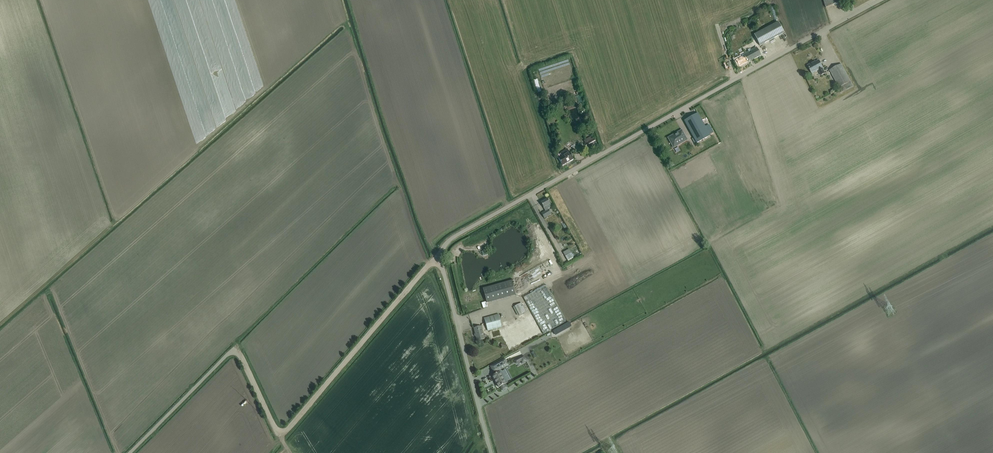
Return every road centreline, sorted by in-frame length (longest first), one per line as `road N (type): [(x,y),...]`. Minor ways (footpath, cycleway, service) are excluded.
road 1 (unclassified): [(492,452),(441,264),(449,240),(879,0)]
road 2 (track): [(238,351),(278,431),(287,433),(440,256)]
road 3 (unclassified): [(130,452),(238,351)]

